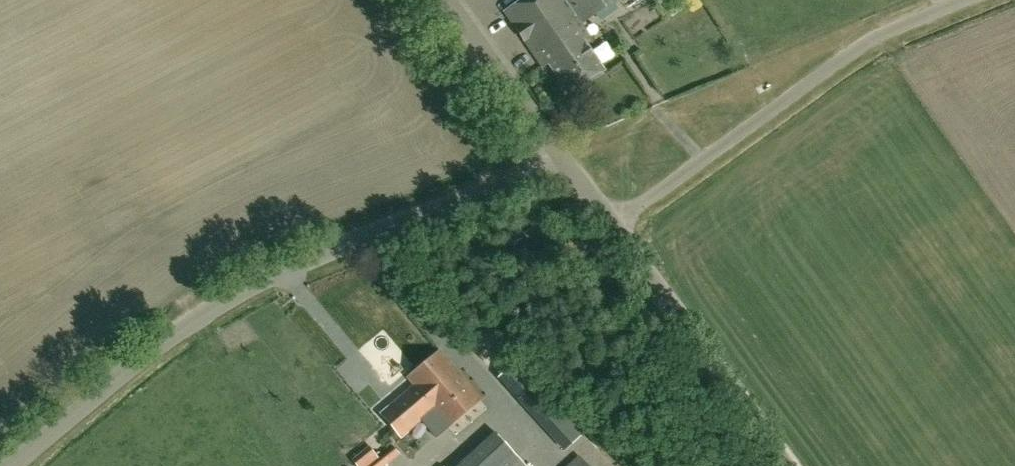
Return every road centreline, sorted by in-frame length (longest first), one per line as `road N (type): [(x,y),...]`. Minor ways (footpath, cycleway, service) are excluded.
road 1 (unclassified): [(14,465),(178,333),(257,285),(558,158)]
road 2 (unclassified): [(607,224),(864,45),(964,0)]
road 3 (unclassified): [(784,465),(607,224)]
road 4 (unclassified): [(558,158),(447,0)]

